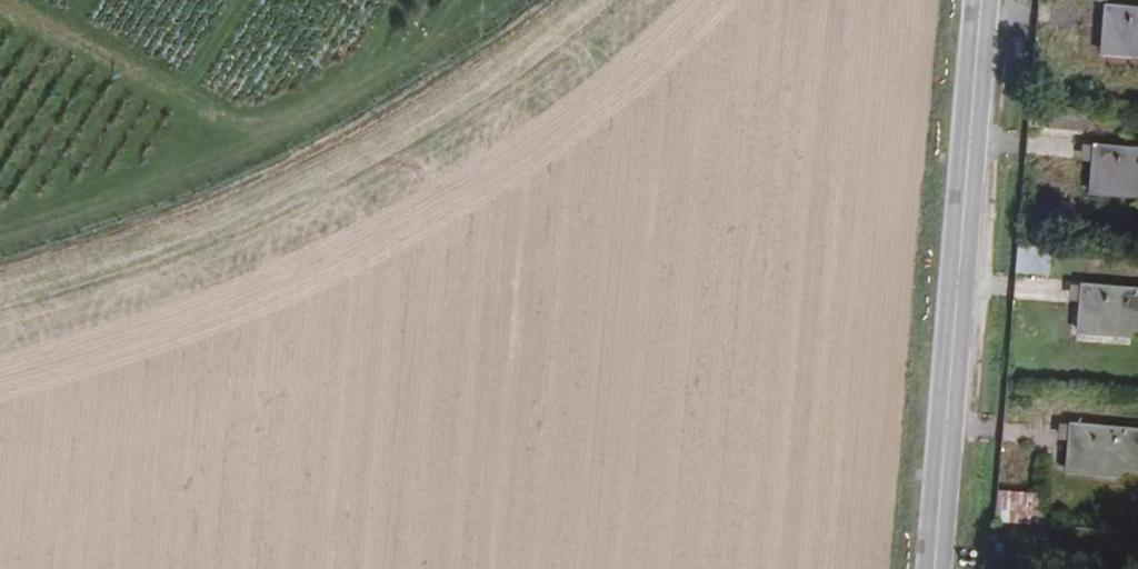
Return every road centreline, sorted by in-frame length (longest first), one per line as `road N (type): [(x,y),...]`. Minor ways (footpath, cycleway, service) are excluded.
road 1 (track): [(557,0),(308,154),(61,255),(0,271)]
road 2 (secondary): [(937,568),(978,0)]
road 3 (track): [(0,15),(175,111)]

